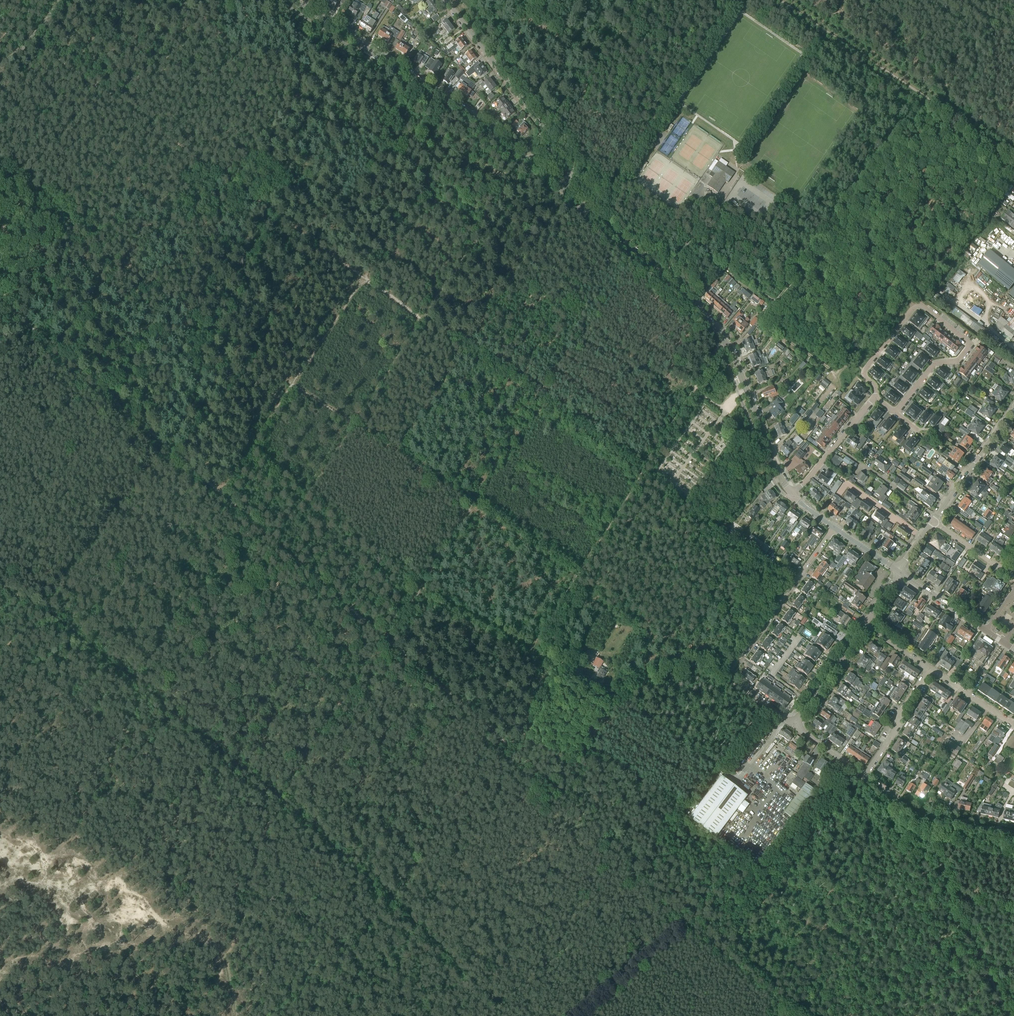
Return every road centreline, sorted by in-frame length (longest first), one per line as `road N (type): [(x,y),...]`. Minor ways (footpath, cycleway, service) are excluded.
road 1 (track): [(696,913),(176,442),(0,300)]
road 2 (tertiary): [(792,495),(711,322),(562,189)]
road 3 (tertiary): [(562,189),(492,132),(292,0)]
road 4 (track): [(715,207),(762,235),(823,254),(765,296),(781,335),(834,374)]
road 5 (residential): [(895,411),(933,365),(958,361),(969,347),(925,307),(913,308),(865,368),(874,398)]
road 6 (track): [(783,0),(1013,151)]
road 7 (residential): [(793,725),(730,672),(834,527)]
road 8 (residential): [(562,189),(570,163),(445,0)]
road 9 (track): [(359,429),(460,262)]
road 10 (residential): [(1013,835),(920,814),(863,778)]
road 11 (track): [(597,685),(616,689),(690,664),(730,677)]
road 12 (residential): [(863,778),(930,669)]
road 13 (residential): [(792,495),(874,398)]
road 14 (residential): [(793,725),(864,624)]

